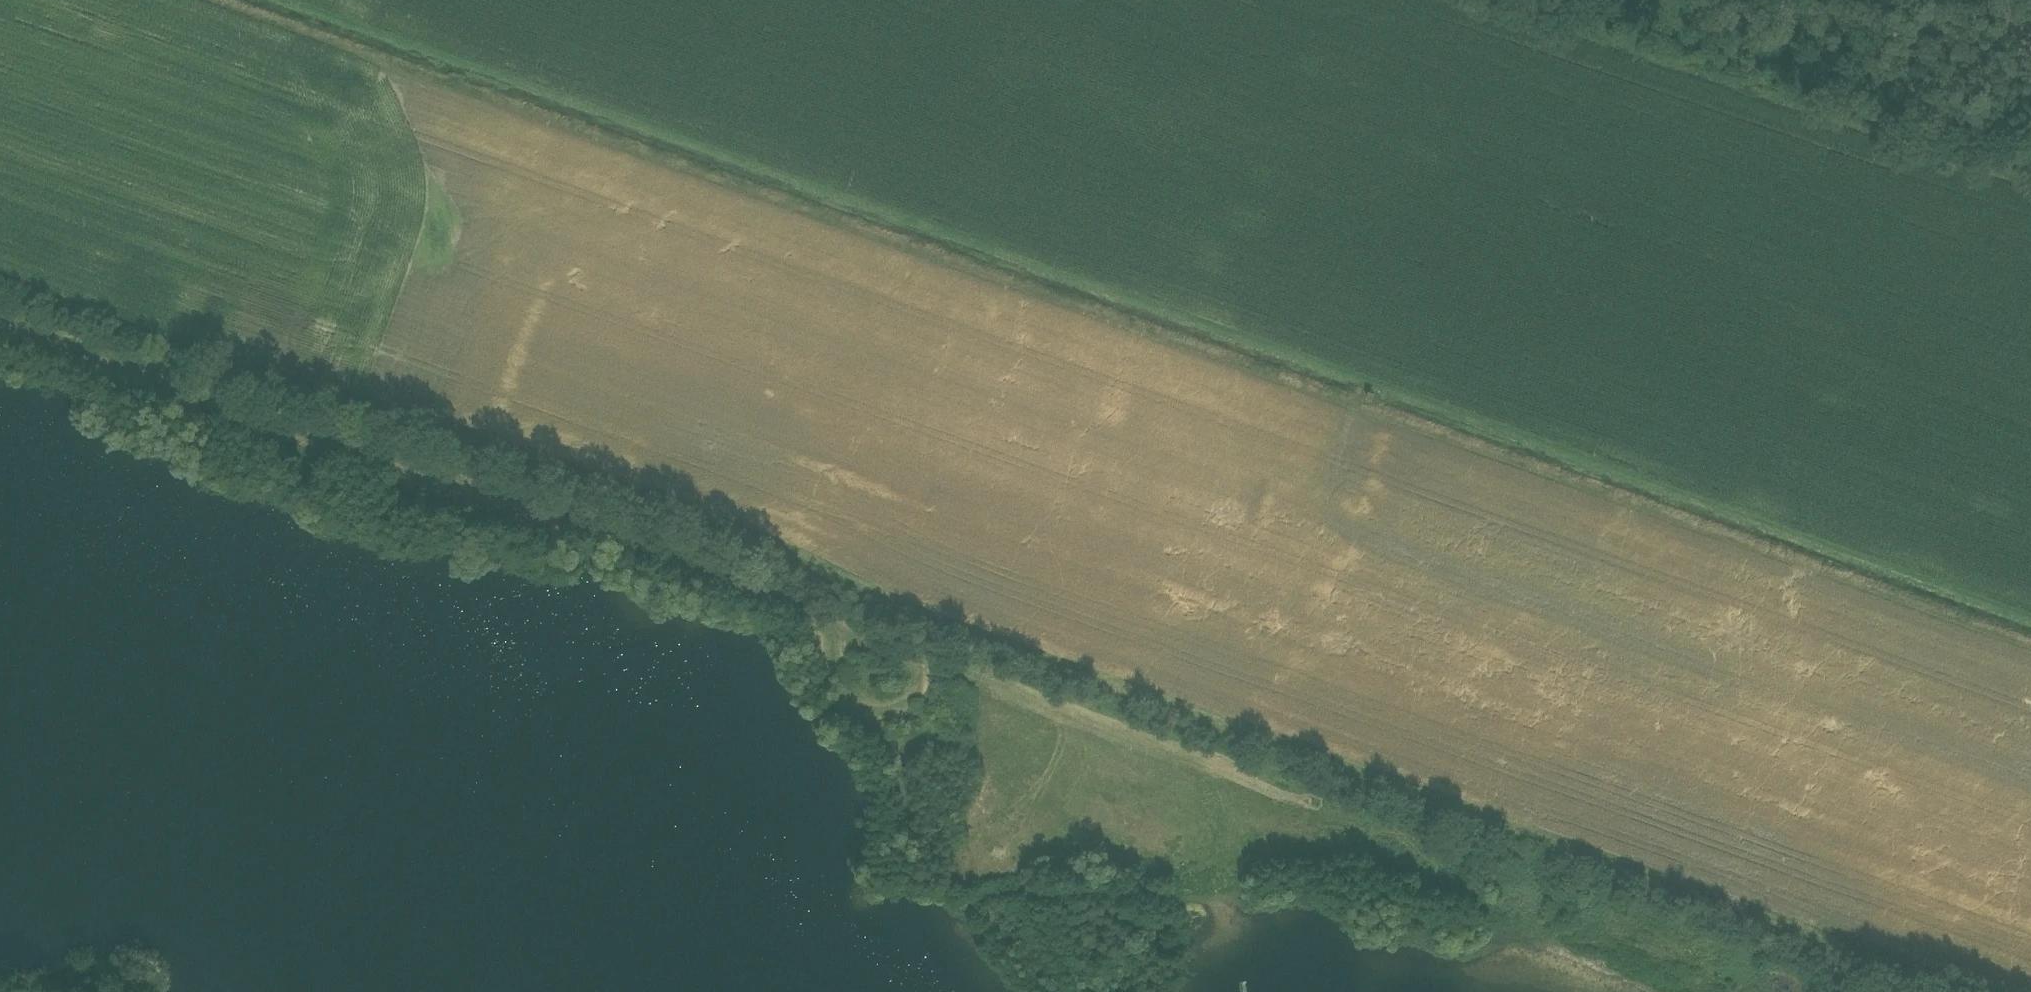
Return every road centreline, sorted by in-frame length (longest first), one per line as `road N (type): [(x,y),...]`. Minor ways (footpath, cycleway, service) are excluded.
road 1 (track): [(1067,717),(885,650),(773,590),(0,318)]

